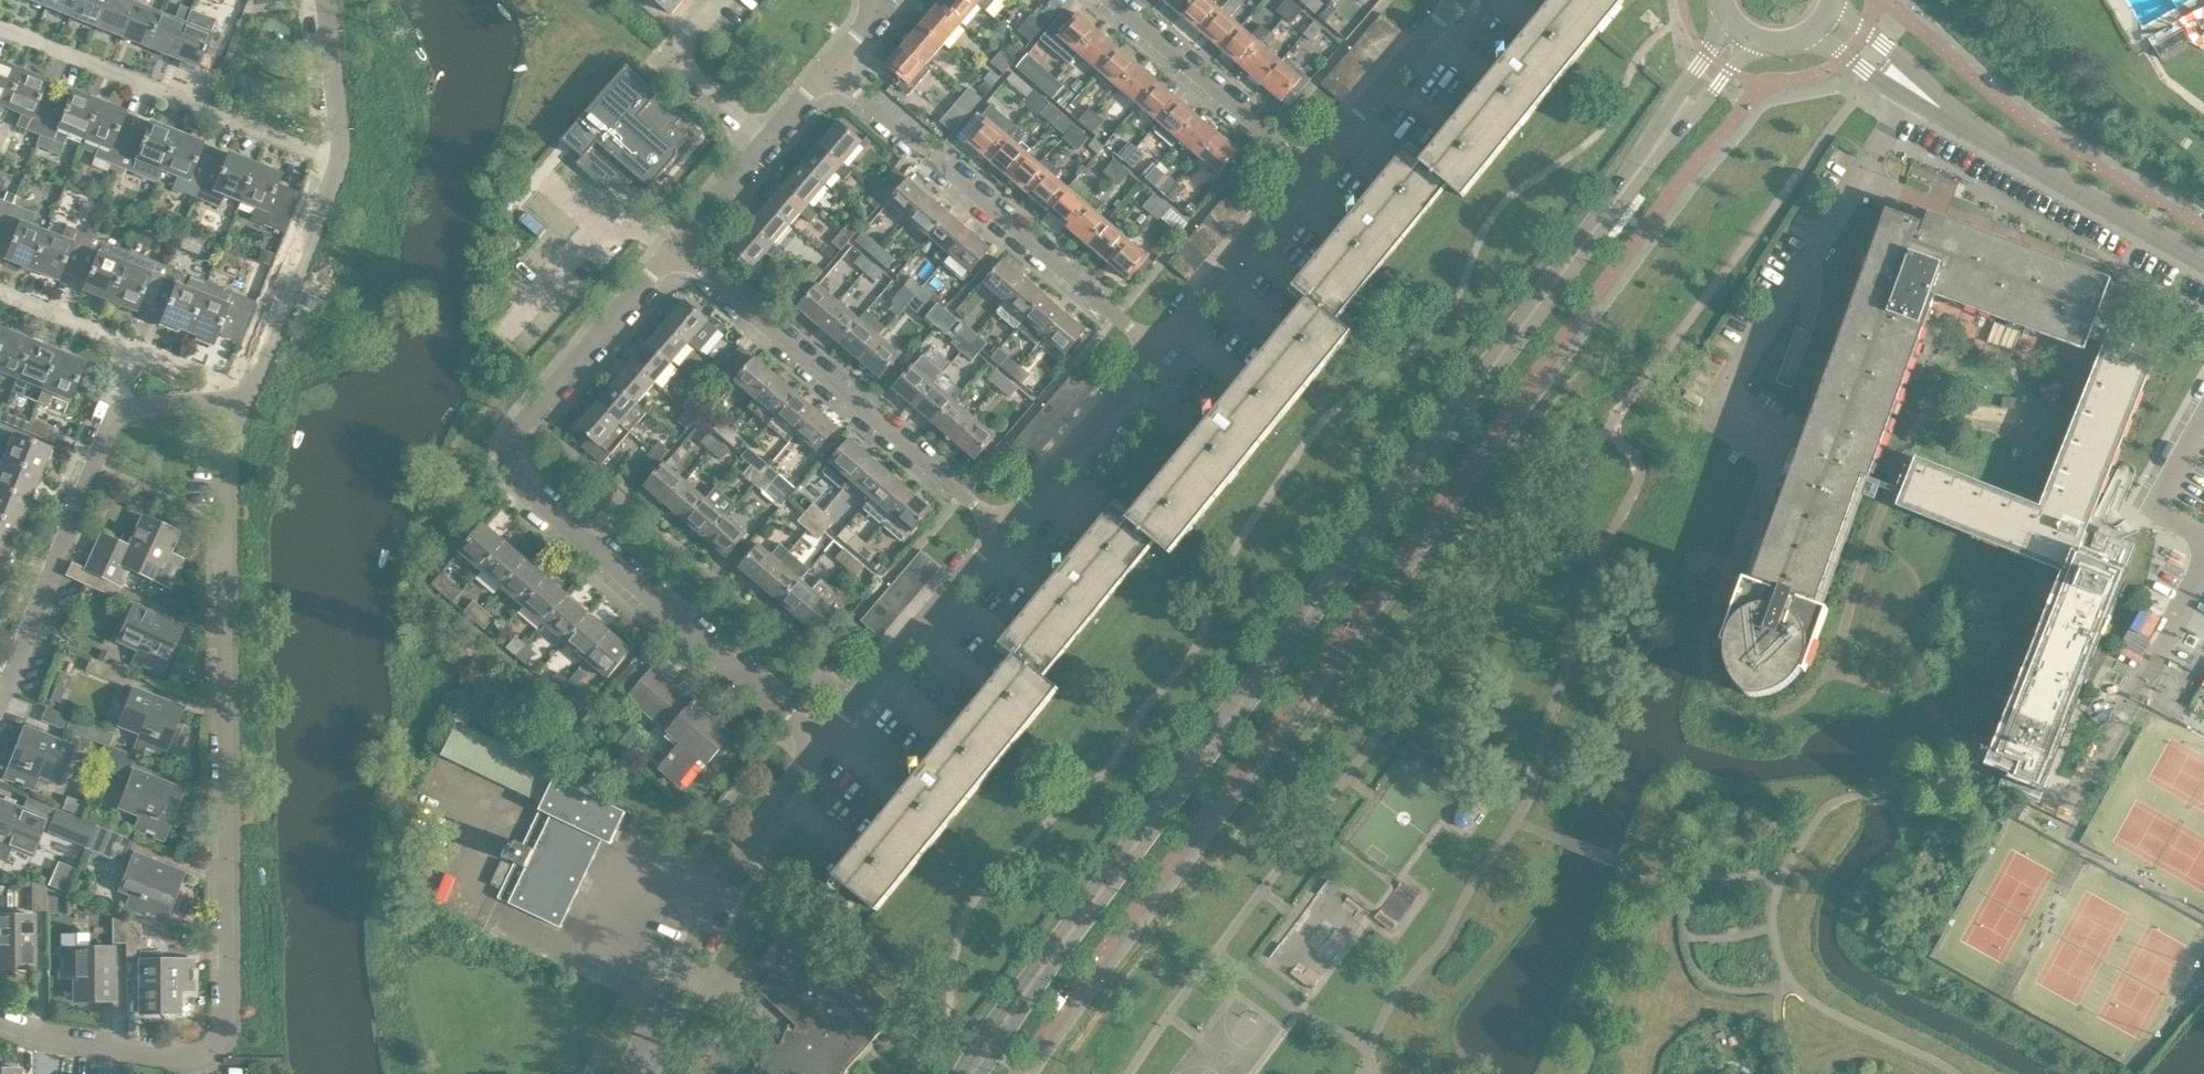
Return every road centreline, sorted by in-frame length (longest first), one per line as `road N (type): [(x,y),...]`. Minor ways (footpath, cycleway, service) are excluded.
road 1 (unclassified): [(970,1073),(1315,590),(1743,31)]
road 2 (residential): [(0,1021),(200,1060),(222,1033),(223,442),(235,397)]
road 3 (residential): [(827,751),(513,485),(513,441),(680,249)]
road 4 (unclassified): [(2203,260),(1982,133),(1824,21)]
road 5 (residential): [(1007,530),(680,249)]
road 6 (residential): [(1157,352),(836,68)]
road 7 (residential): [(636,1073),(755,846),(827,751)]
road 8 (residential): [(340,158),(0,26)]
road 9 (residential): [(0,702),(114,409)]
road 10 (residential): [(827,751),(1007,530)]
road 11 (residential): [(1314,172),(1114,0)]
road 12 (residential): [(235,397),(249,384),(340,158)]
road 13 (residential): [(1157,352),(1314,172)]
road 14 (residential): [(1007,530),(1157,352)]
road 15 (residential): [(1314,172),(1455,0)]
road 16 (residential): [(770,144),(671,65),(727,0)]
road 17 (residential): [(0,294),(137,350),(114,409)]
road 18 (residential): [(340,158),(324,0)]
road 19 (residential): [(680,249),(770,144)]
road 20 (residential): [(114,409),(235,397)]

